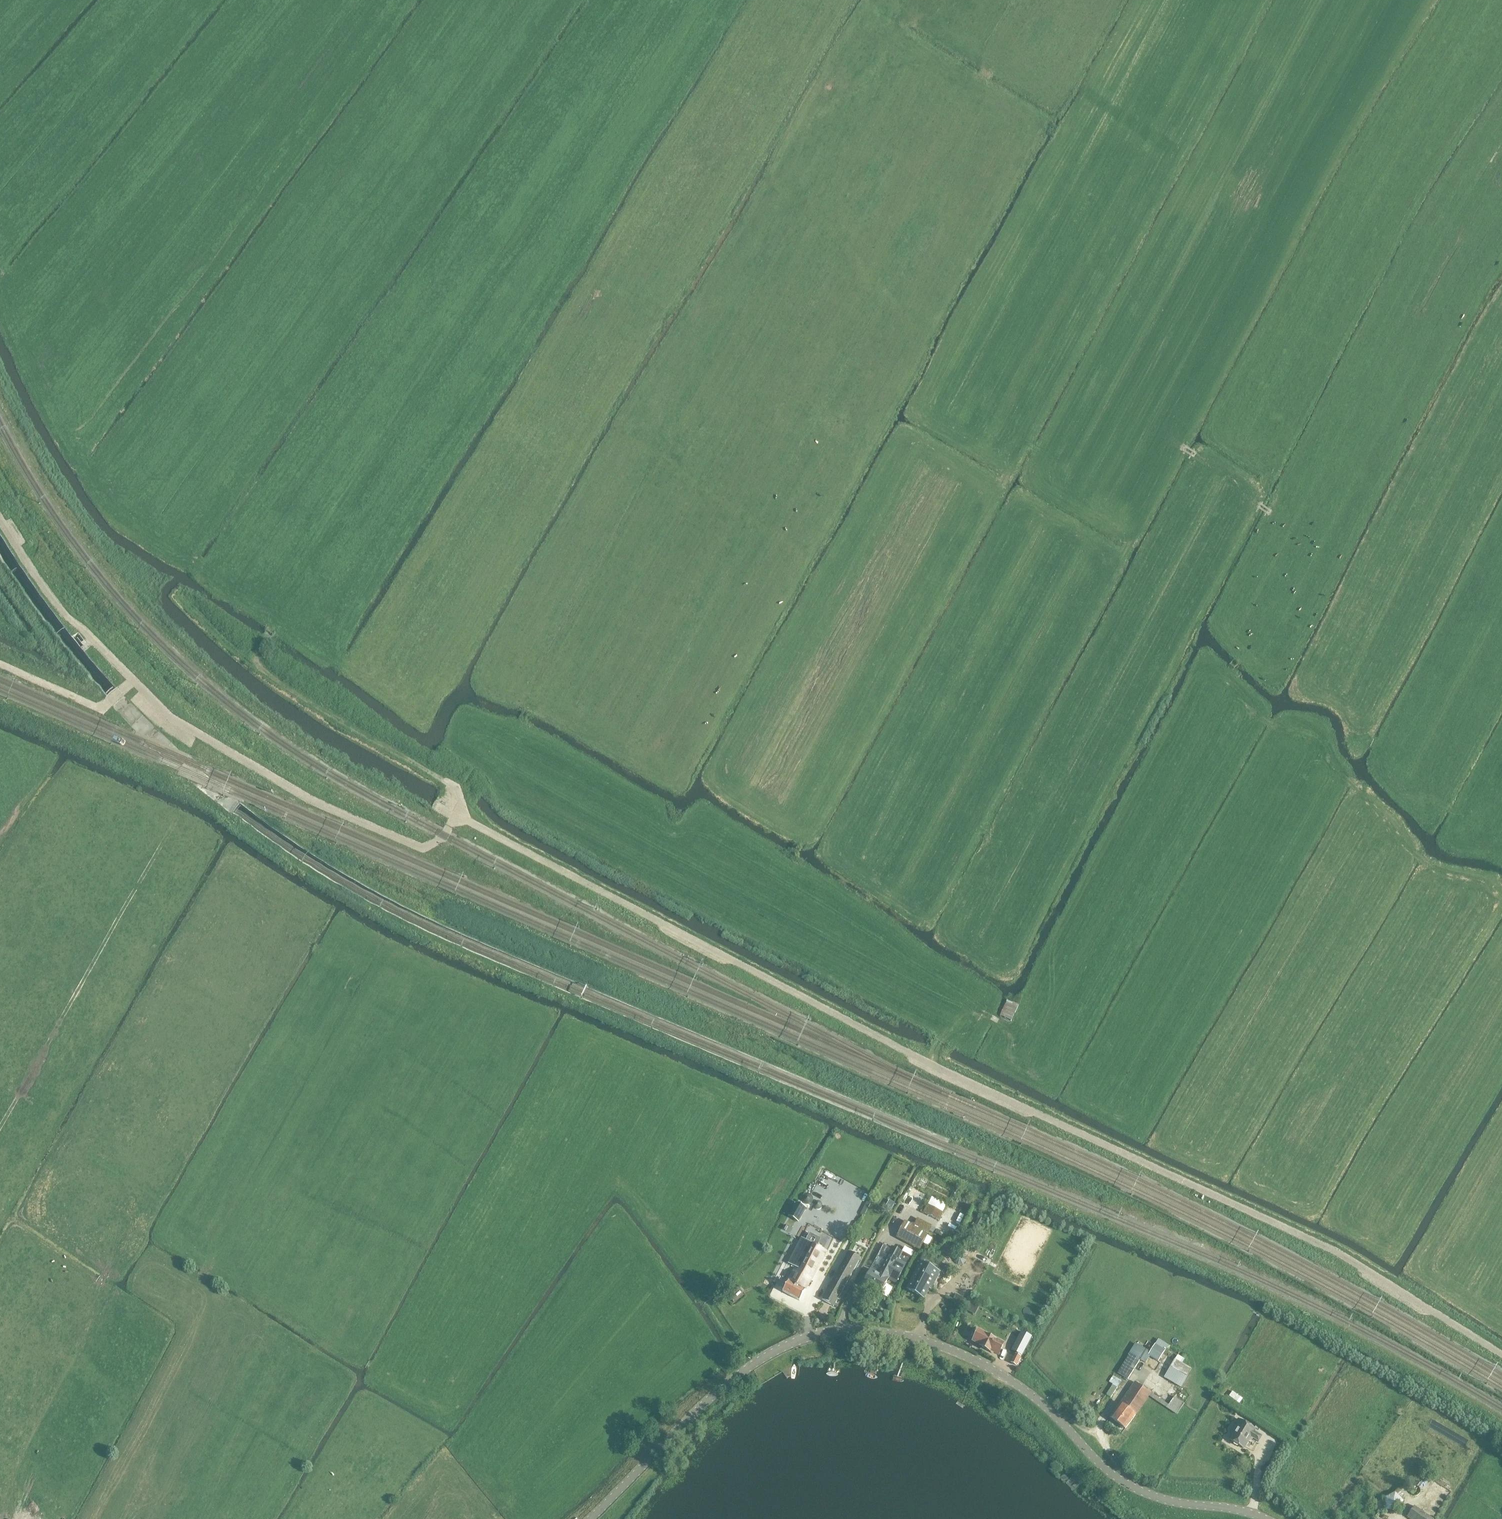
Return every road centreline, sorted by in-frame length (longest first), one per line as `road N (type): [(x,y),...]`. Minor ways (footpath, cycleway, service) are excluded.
road 1 (unclassified): [(1265,1518),(1135,1488),(1012,1380),(933,1343),(852,1330),(805,1337),(749,1366),(590,1518)]
road 2 (track): [(178,818),(0,1124)]
road 3 (track): [(433,774),(262,668),(270,631)]
road 4 (track): [(683,1264),(749,1366)]

